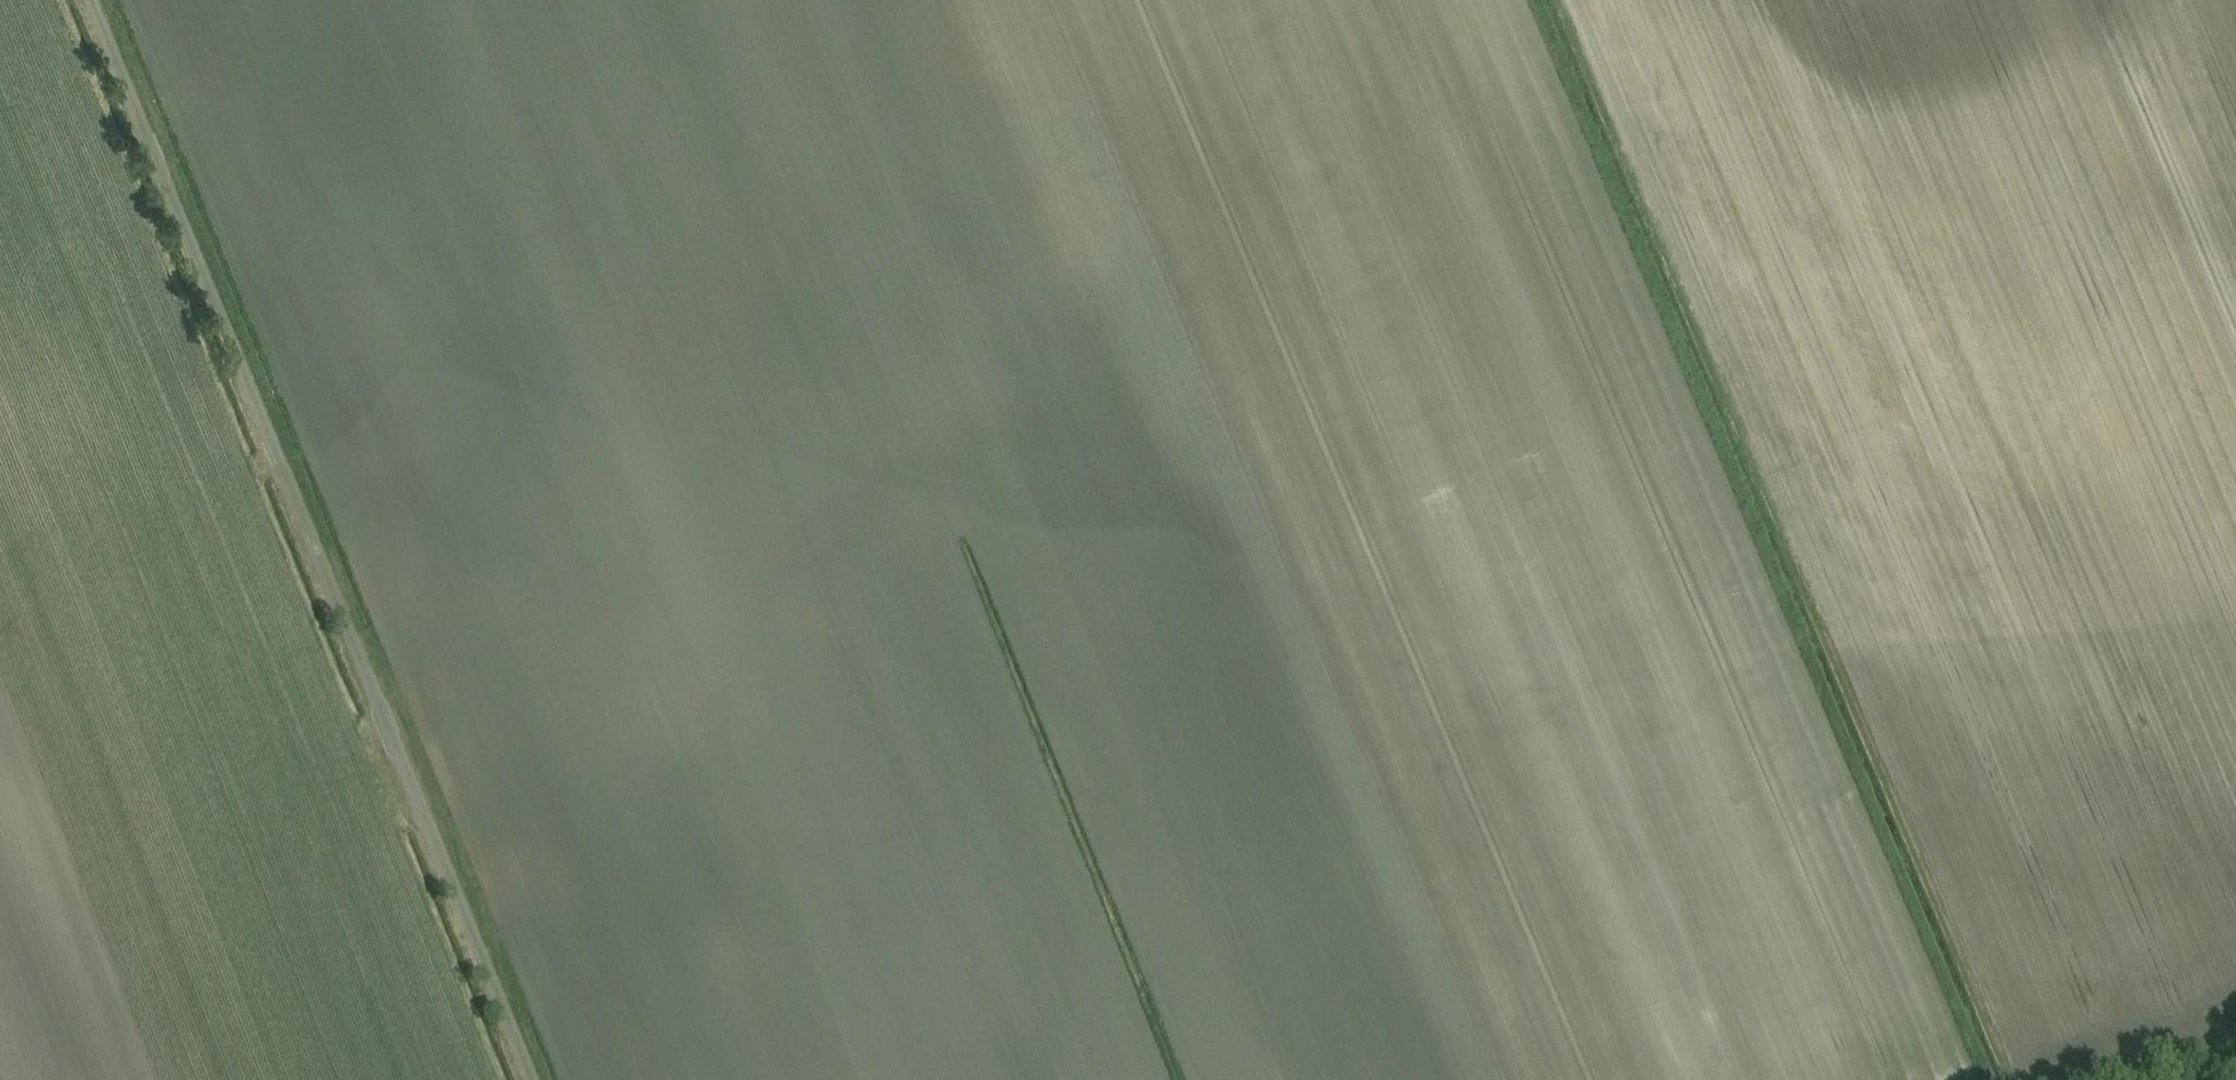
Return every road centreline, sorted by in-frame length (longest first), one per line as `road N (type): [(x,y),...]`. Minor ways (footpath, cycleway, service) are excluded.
road 1 (unclassified): [(528,1079),(87,0)]

